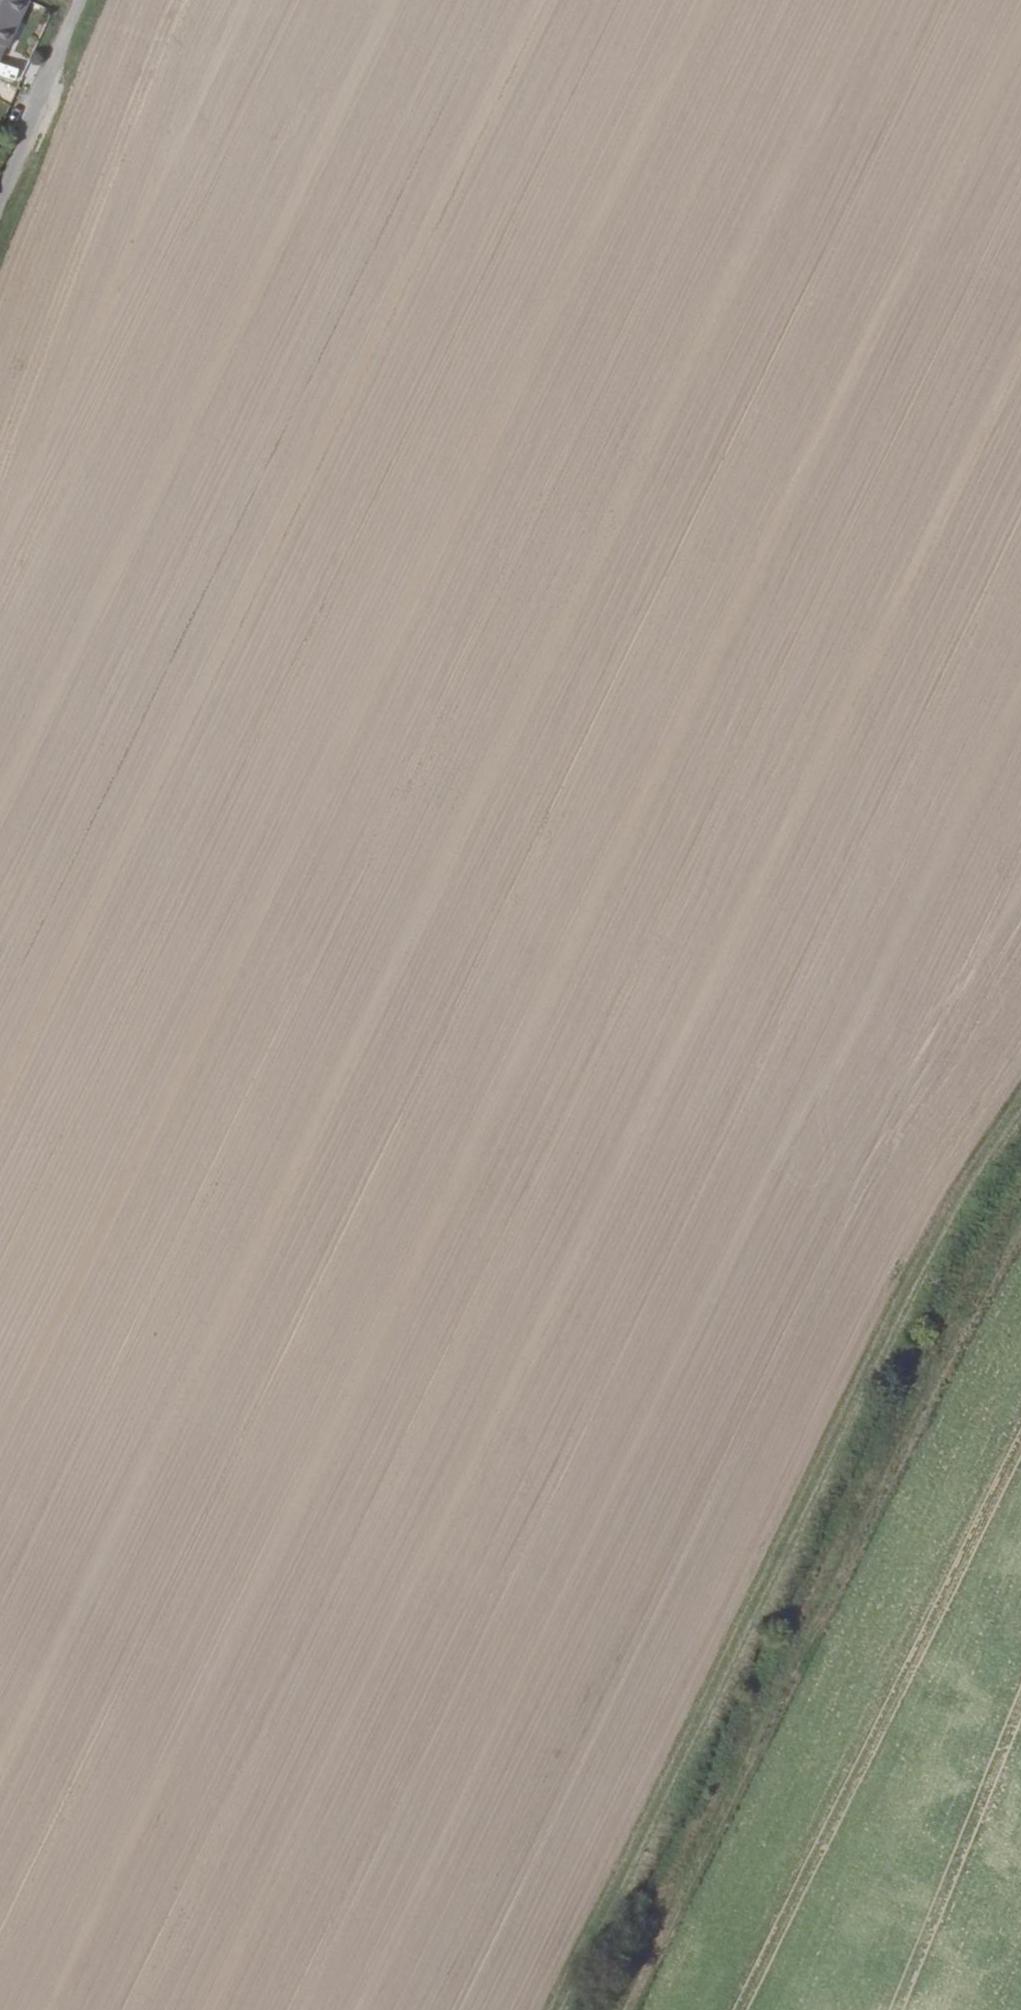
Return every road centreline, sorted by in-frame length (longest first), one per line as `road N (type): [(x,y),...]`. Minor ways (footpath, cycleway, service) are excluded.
road 1 (track): [(87,0),(61,48),(46,110),(0,218)]

